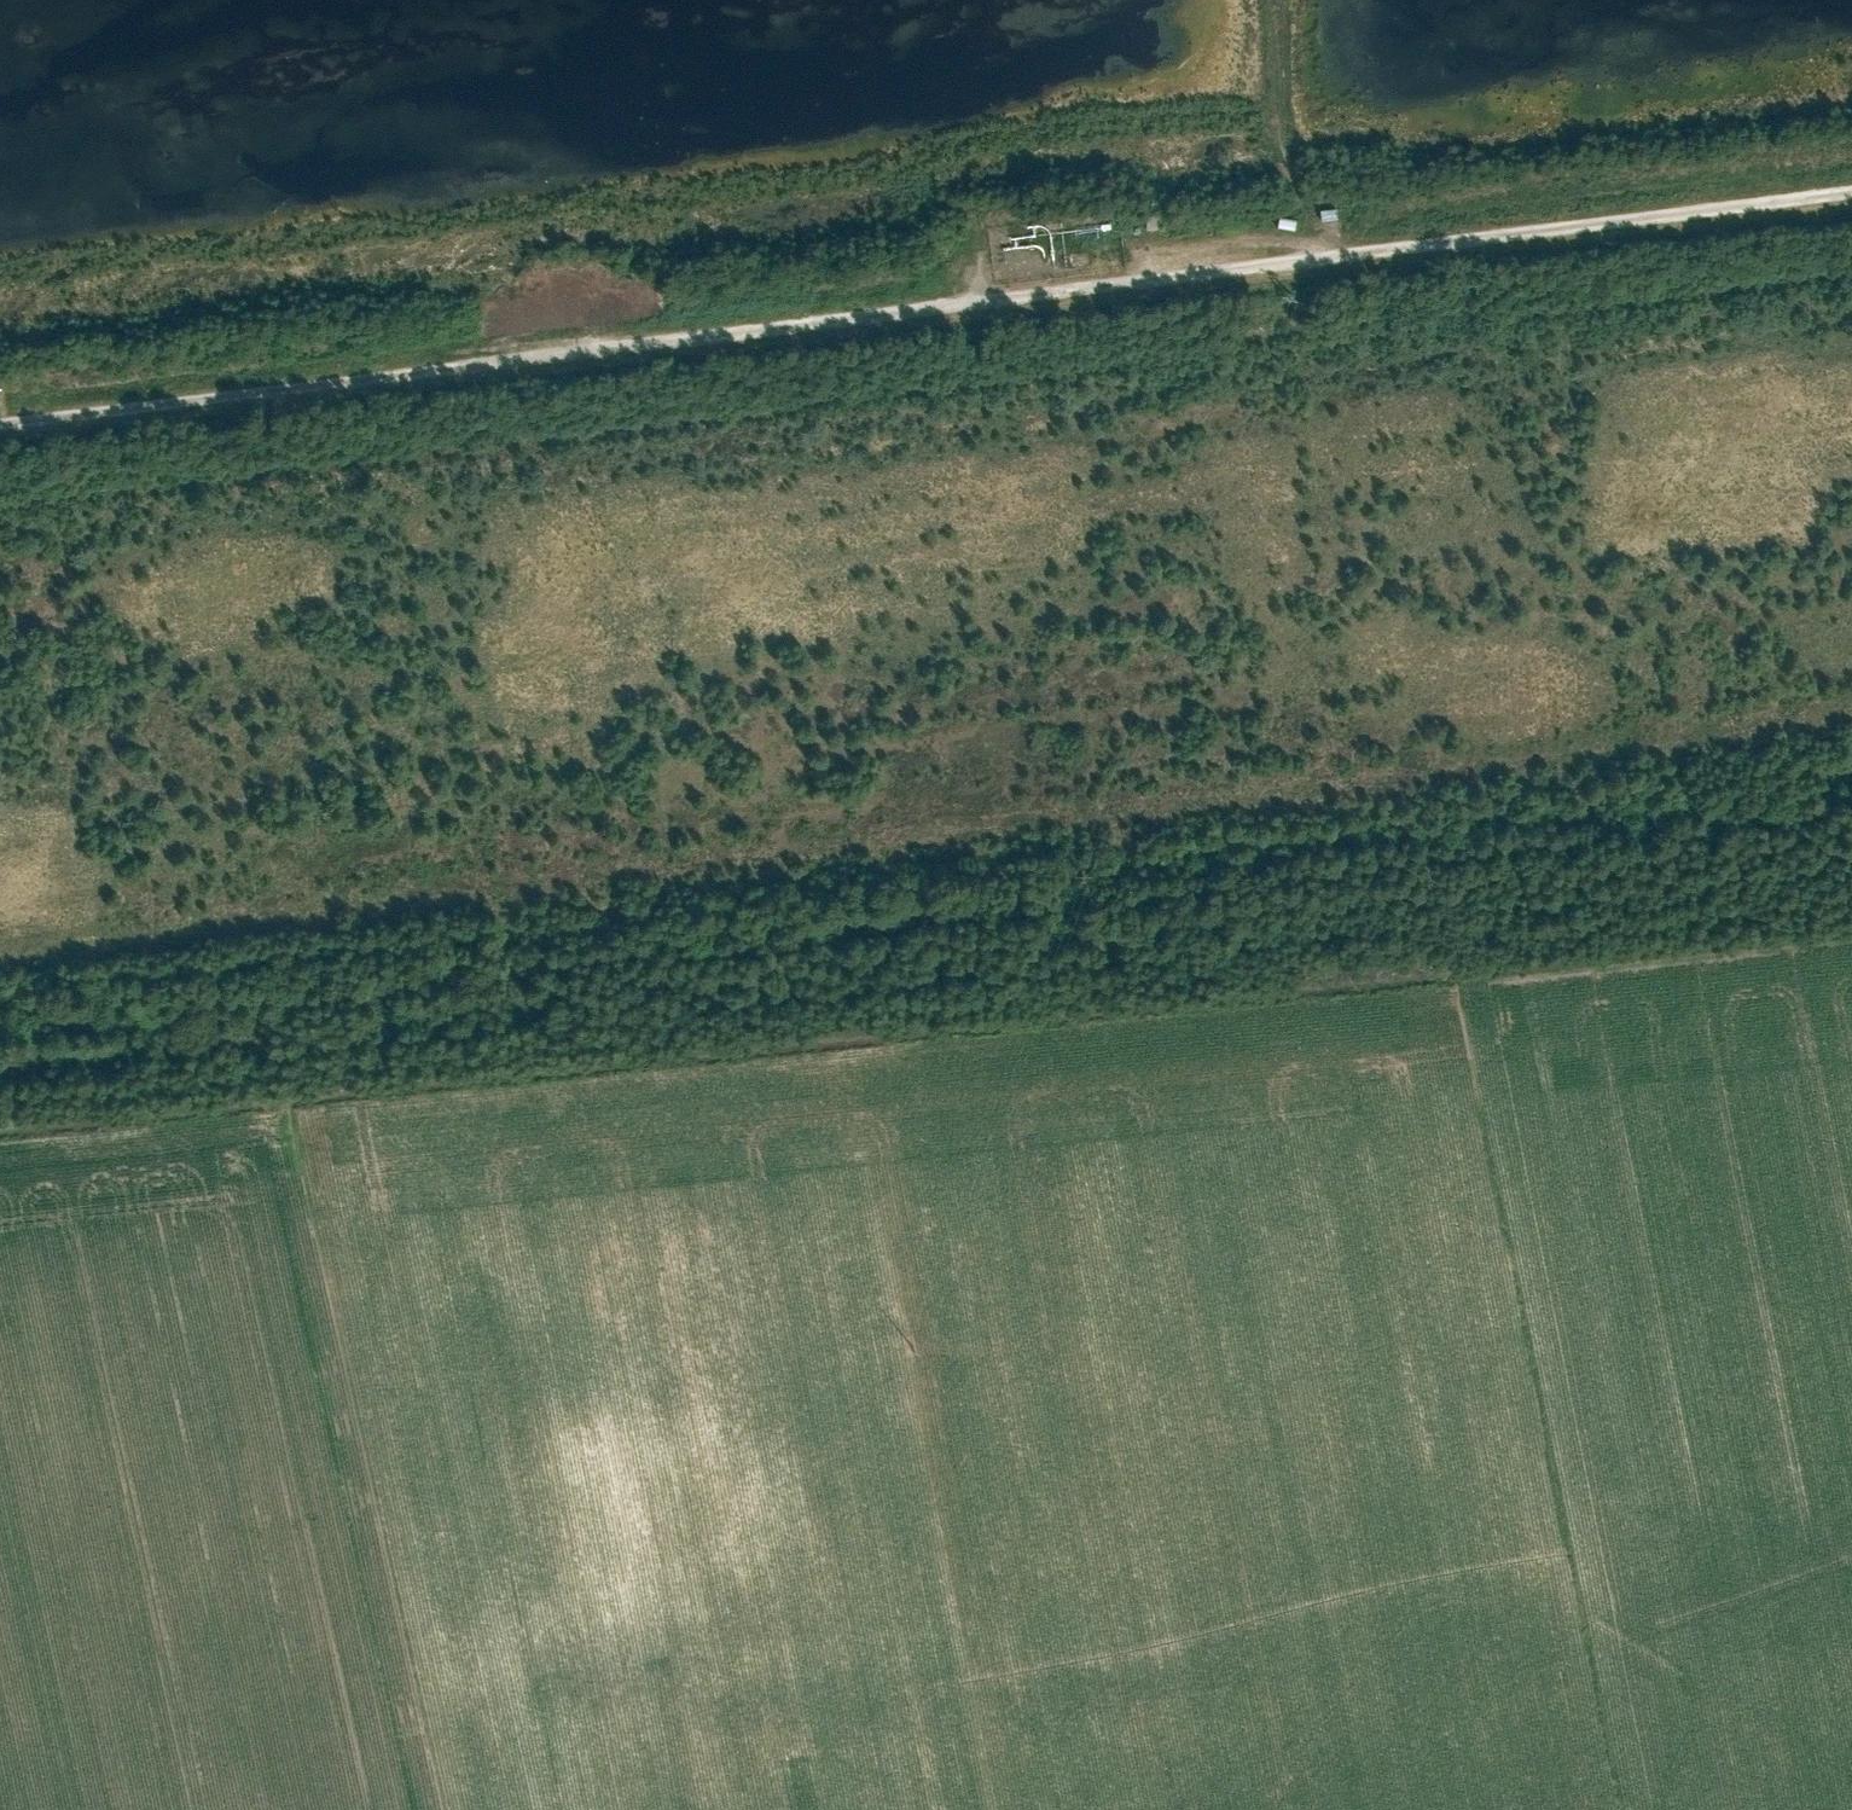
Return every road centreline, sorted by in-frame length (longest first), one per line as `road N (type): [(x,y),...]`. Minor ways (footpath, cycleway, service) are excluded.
road 1 (track): [(1851,192),(0,421)]

